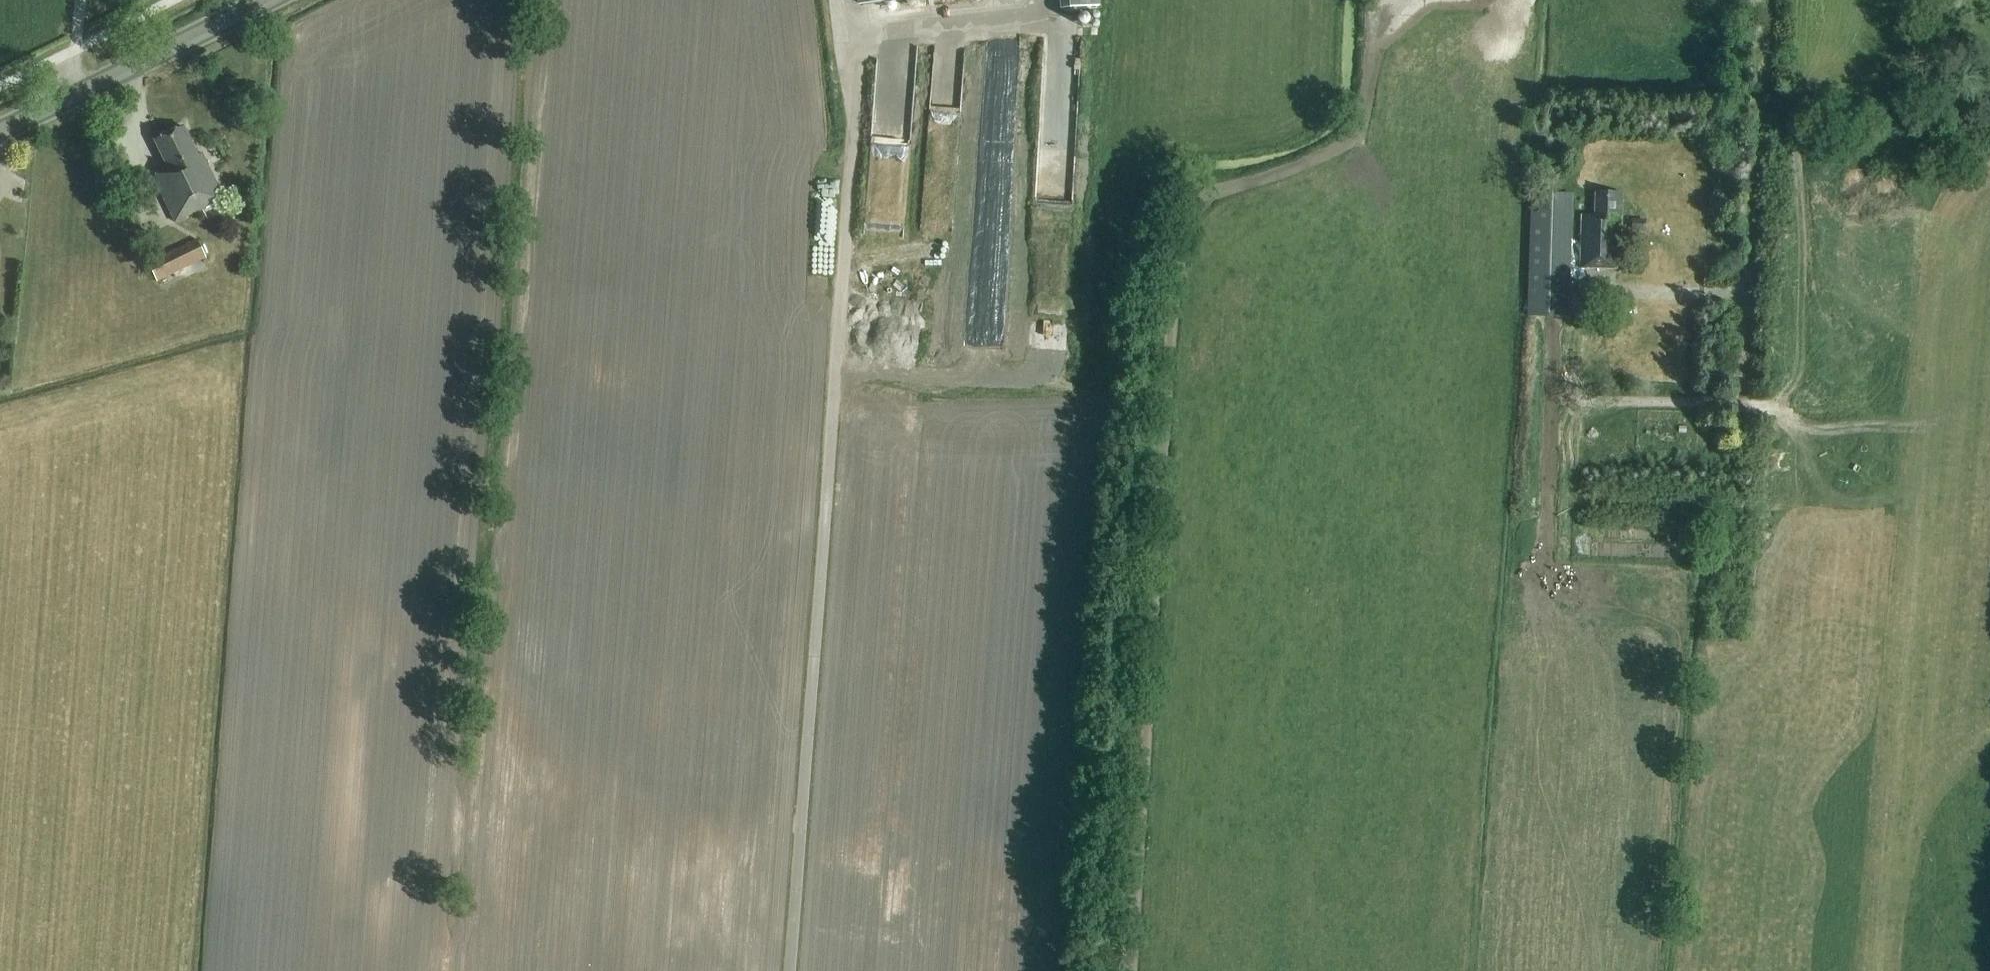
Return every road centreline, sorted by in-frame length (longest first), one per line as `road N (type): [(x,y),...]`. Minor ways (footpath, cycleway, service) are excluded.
road 1 (tertiary): [(0,124),(256,0)]

